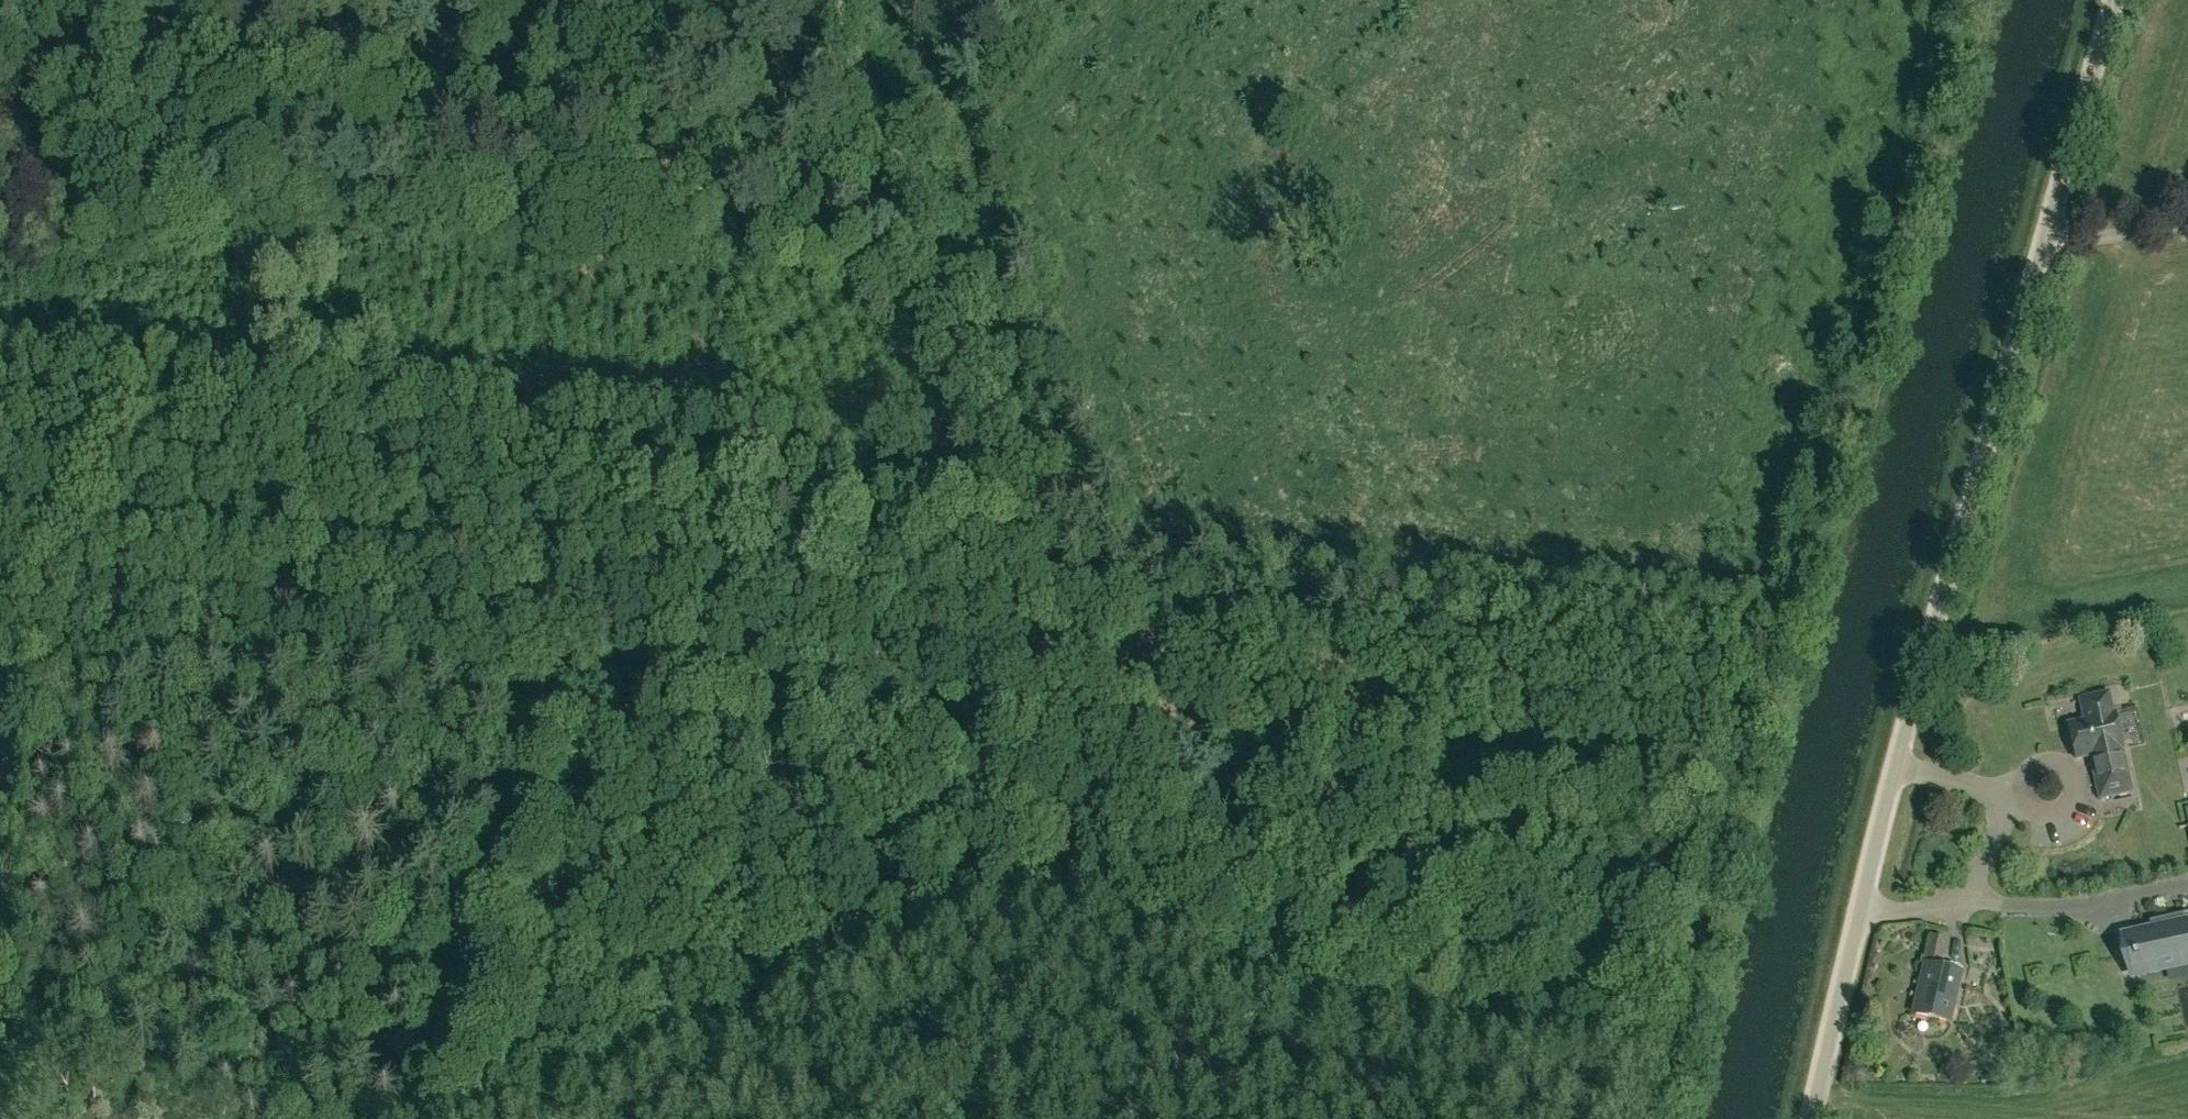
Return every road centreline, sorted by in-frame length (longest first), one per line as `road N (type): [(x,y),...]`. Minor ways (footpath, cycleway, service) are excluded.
road 1 (track): [(837,0),(1068,682),(0,589)]
road 2 (unclassified): [(1820,1118),(1948,578),(2121,0)]
road 3 (track): [(1776,736),(1068,682)]
road 4 (track): [(1112,0),(1035,85),(980,127),(896,169)]

